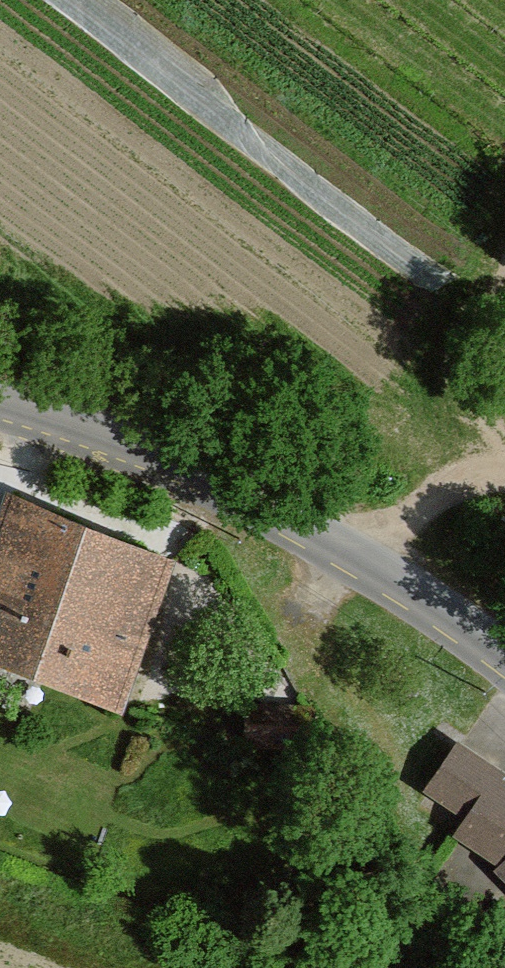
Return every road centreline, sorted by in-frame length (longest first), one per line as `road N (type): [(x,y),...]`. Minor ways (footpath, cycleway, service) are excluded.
road 1 (unclassified): [(0,397),(134,442),(246,494),(359,554),(504,656)]
road 2 (track): [(504,442),(475,362),(477,331),(504,267)]
road 3 (track): [(359,554),(462,480),(504,473)]

